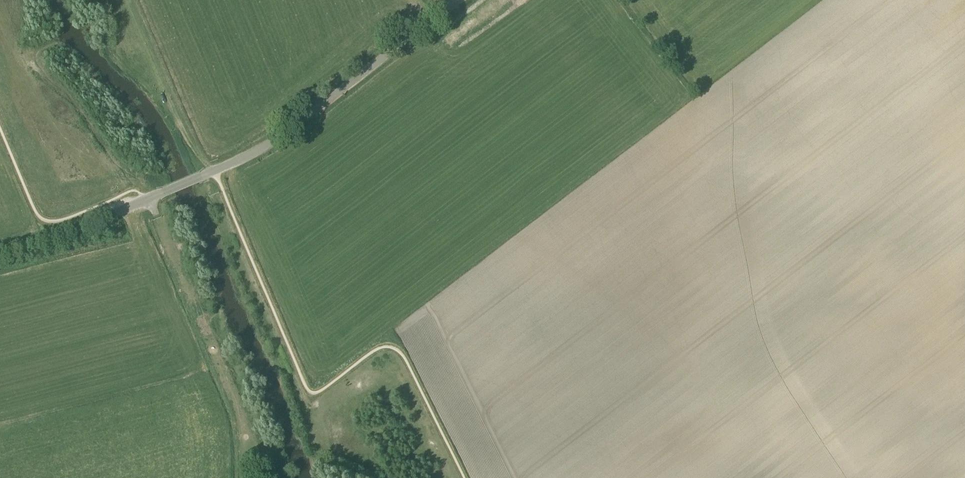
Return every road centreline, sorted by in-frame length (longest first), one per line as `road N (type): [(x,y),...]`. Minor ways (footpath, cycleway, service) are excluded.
road 1 (unclassified): [(0,253),(260,150),(460,0)]
road 2 (track): [(57,45),(59,80),(82,112),(152,175),(143,201)]
road 3 (track): [(214,171),(190,146),(133,15)]
road 4 (track): [(133,15),(19,61)]

